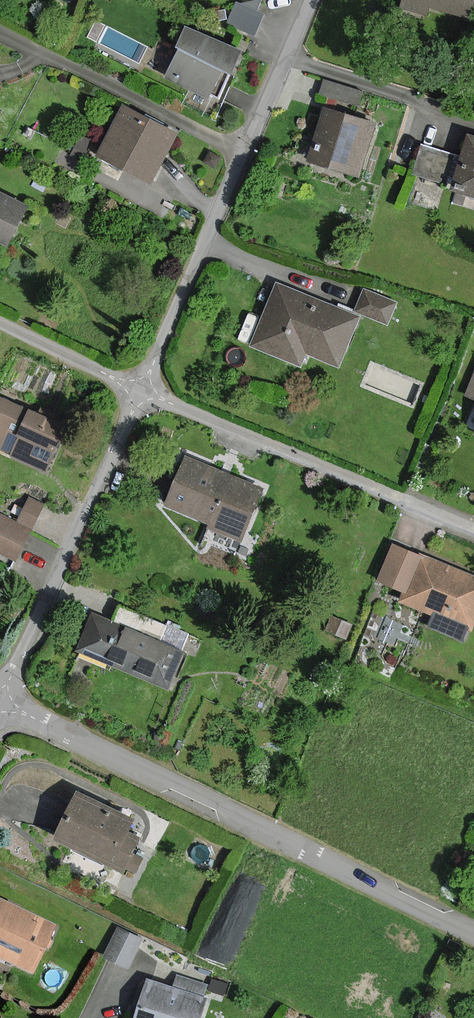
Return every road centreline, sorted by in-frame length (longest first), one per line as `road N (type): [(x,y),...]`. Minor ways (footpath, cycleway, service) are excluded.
road 1 (residential): [(473,931),(0,700)]
road 2 (residential): [(145,394),(473,530)]
road 3 (residential): [(145,394),(0,700)]
road 4 (residential): [(0,31),(245,155)]
road 5 (residential): [(245,155),(145,394)]
road 6 (residential): [(312,0),(245,155)]
road 7 (residential): [(0,324),(145,394)]

